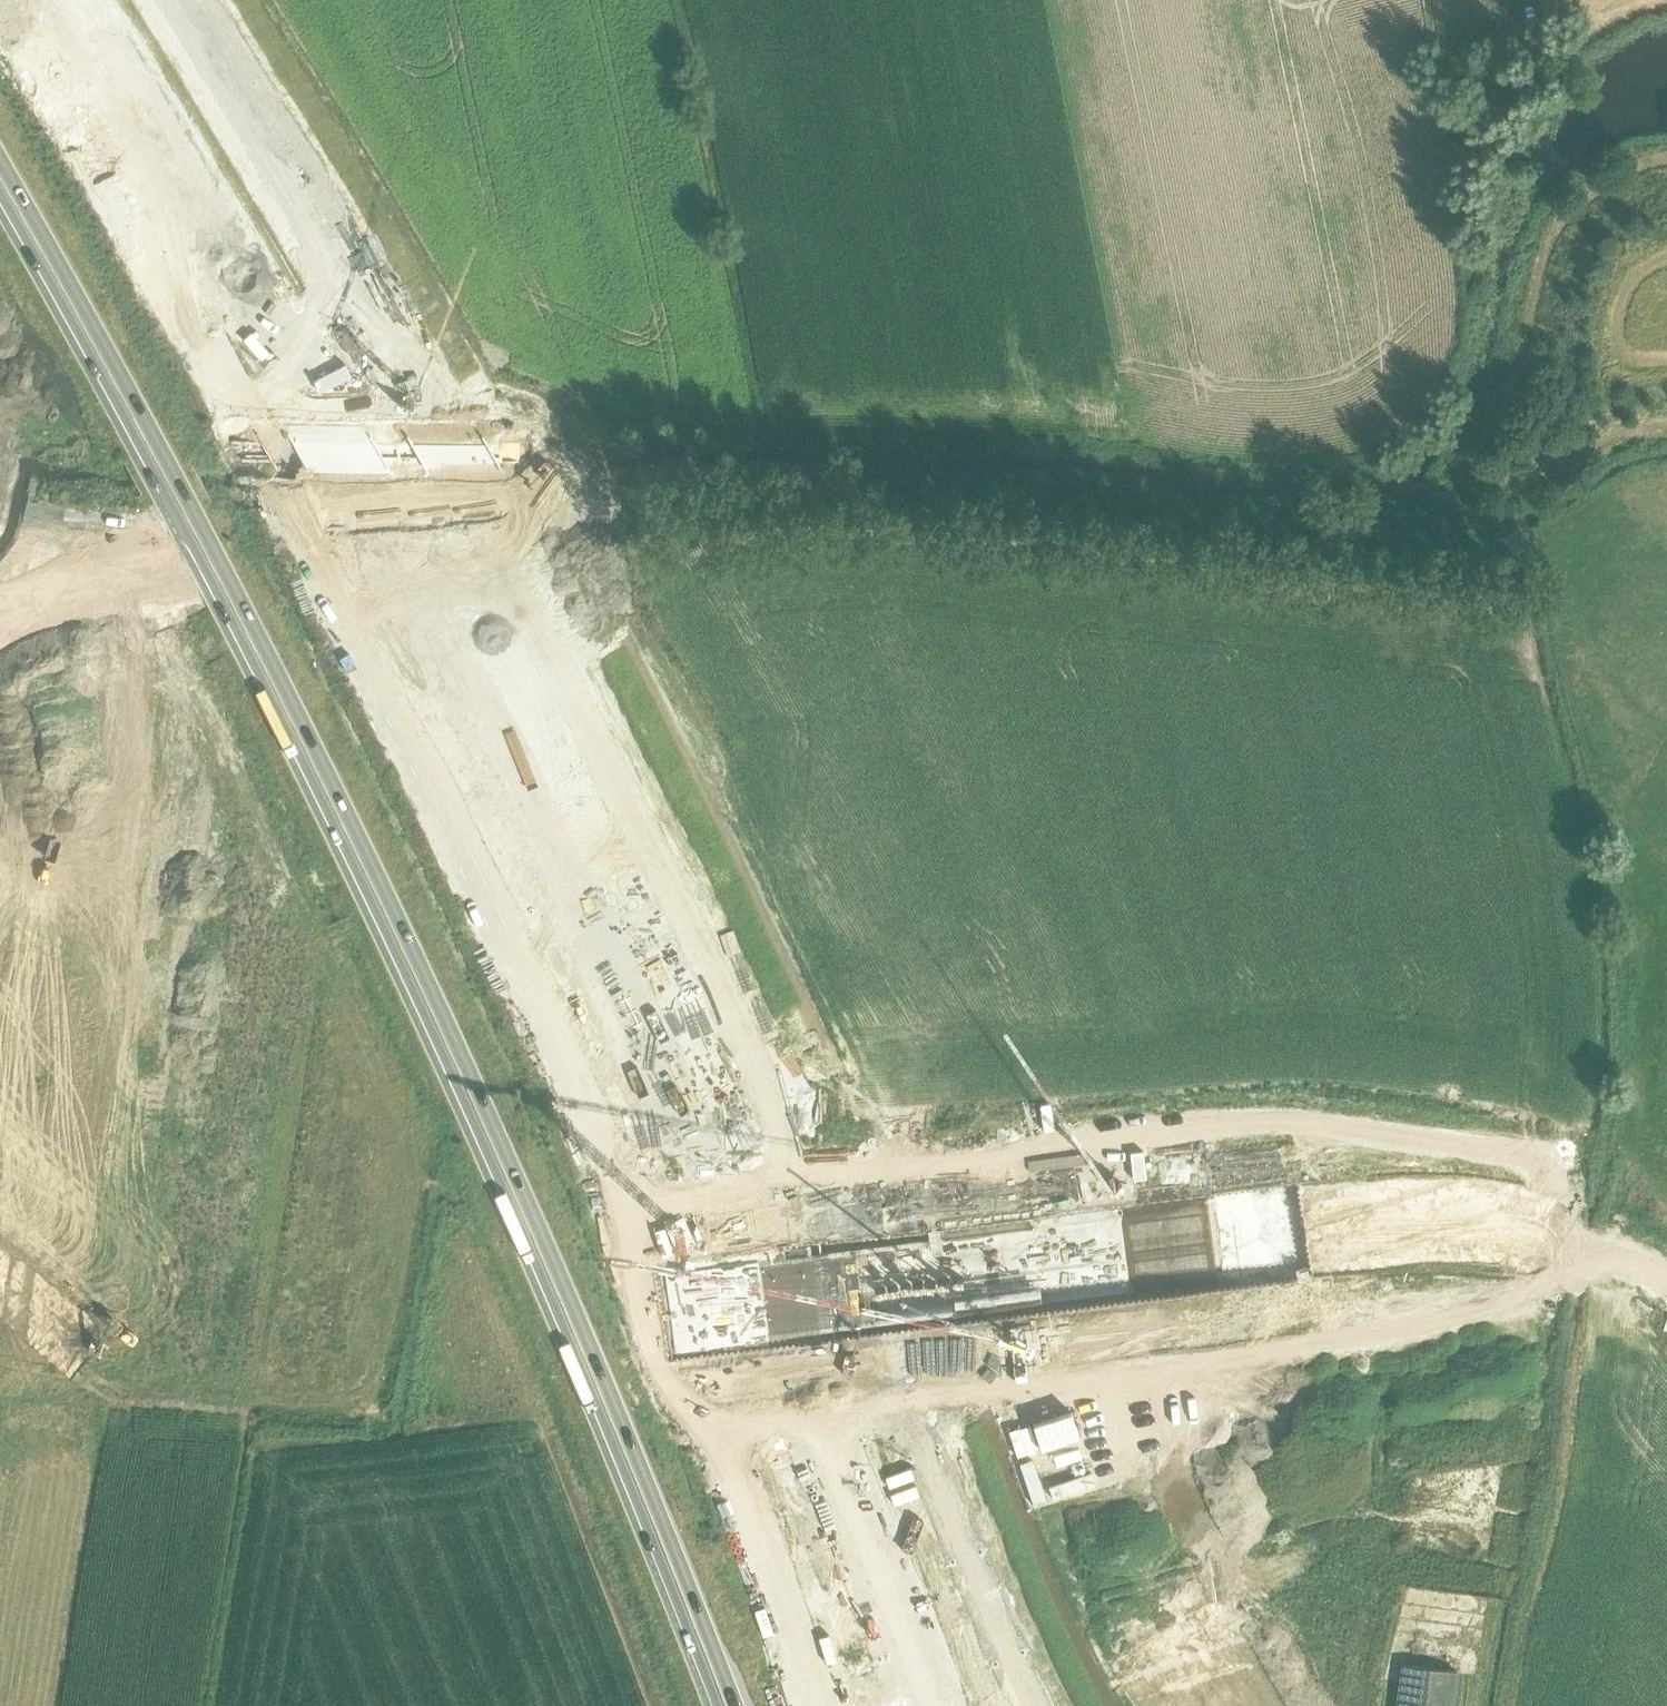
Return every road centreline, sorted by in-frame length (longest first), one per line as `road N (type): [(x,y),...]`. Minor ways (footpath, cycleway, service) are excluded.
road 1 (motorway): [(932,1705),(760,1286),(593,927),(362,483),(70,0)]
road 2 (unclassified): [(1032,1705),(794,1155),(527,603),(317,234),(171,0)]
road 3 (motorway): [(0,71),(254,497),(368,711),(599,1184),(831,1705)]
road 4 (residential): [(1666,1279),(1555,1225),(1467,1210),(1390,1210),(471,1340),(296,1354),(158,1350),(64,1324),(0,1287)]
road 5 (unclassified): [(0,521),(67,540),(200,645),(356,935),(728,1705)]

